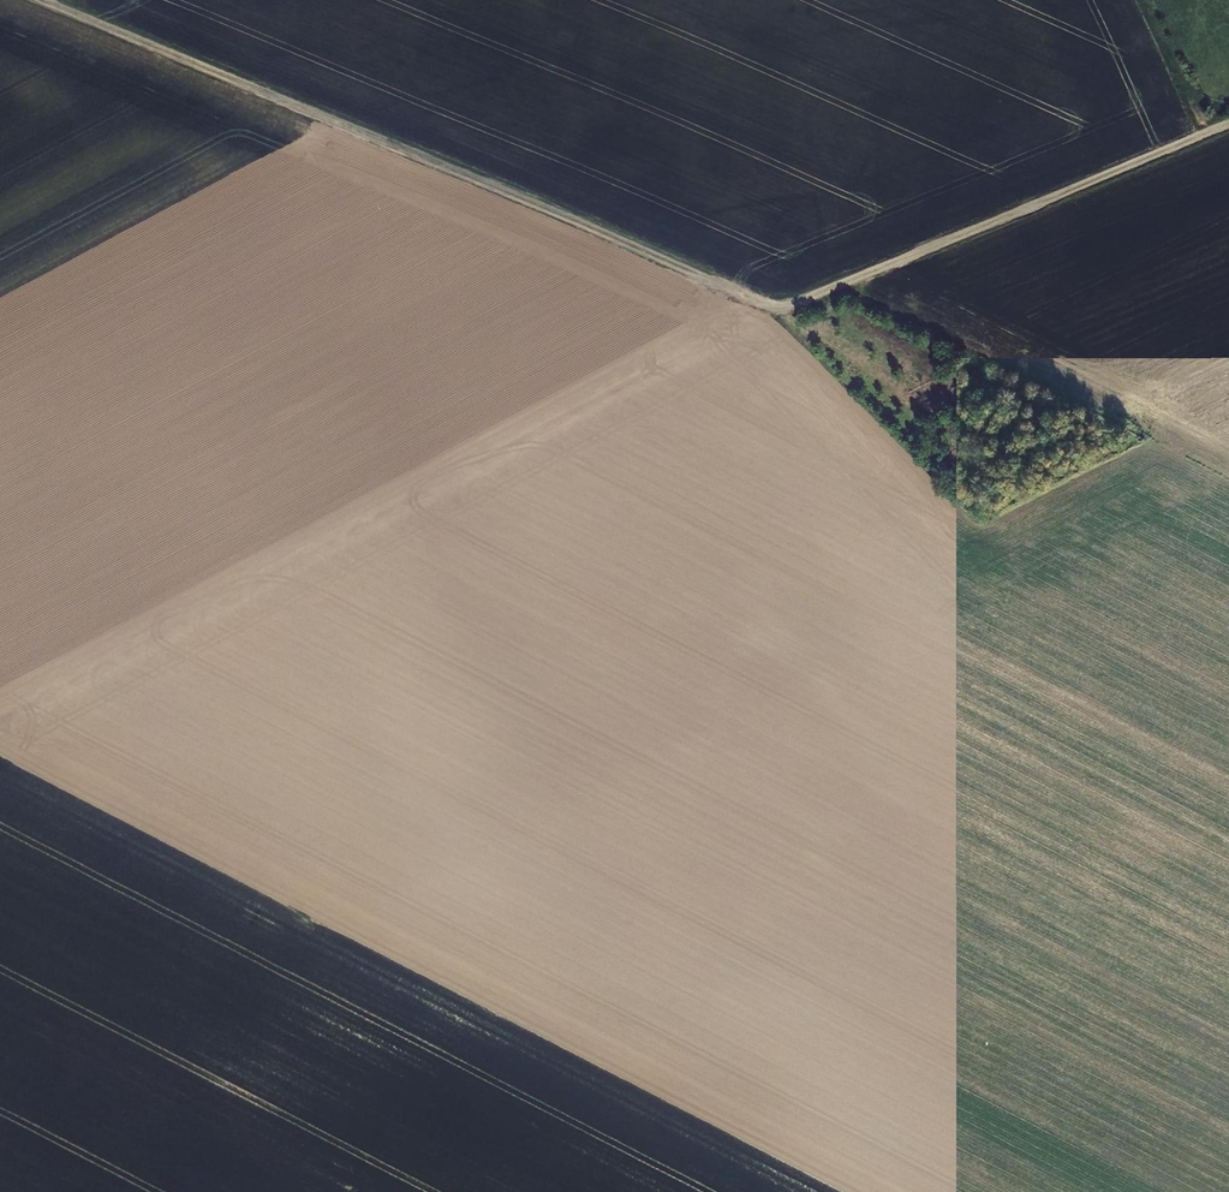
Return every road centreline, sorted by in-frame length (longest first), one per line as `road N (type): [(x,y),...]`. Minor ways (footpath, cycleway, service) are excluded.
road 1 (track): [(45,0),(774,311),(1228,122)]

